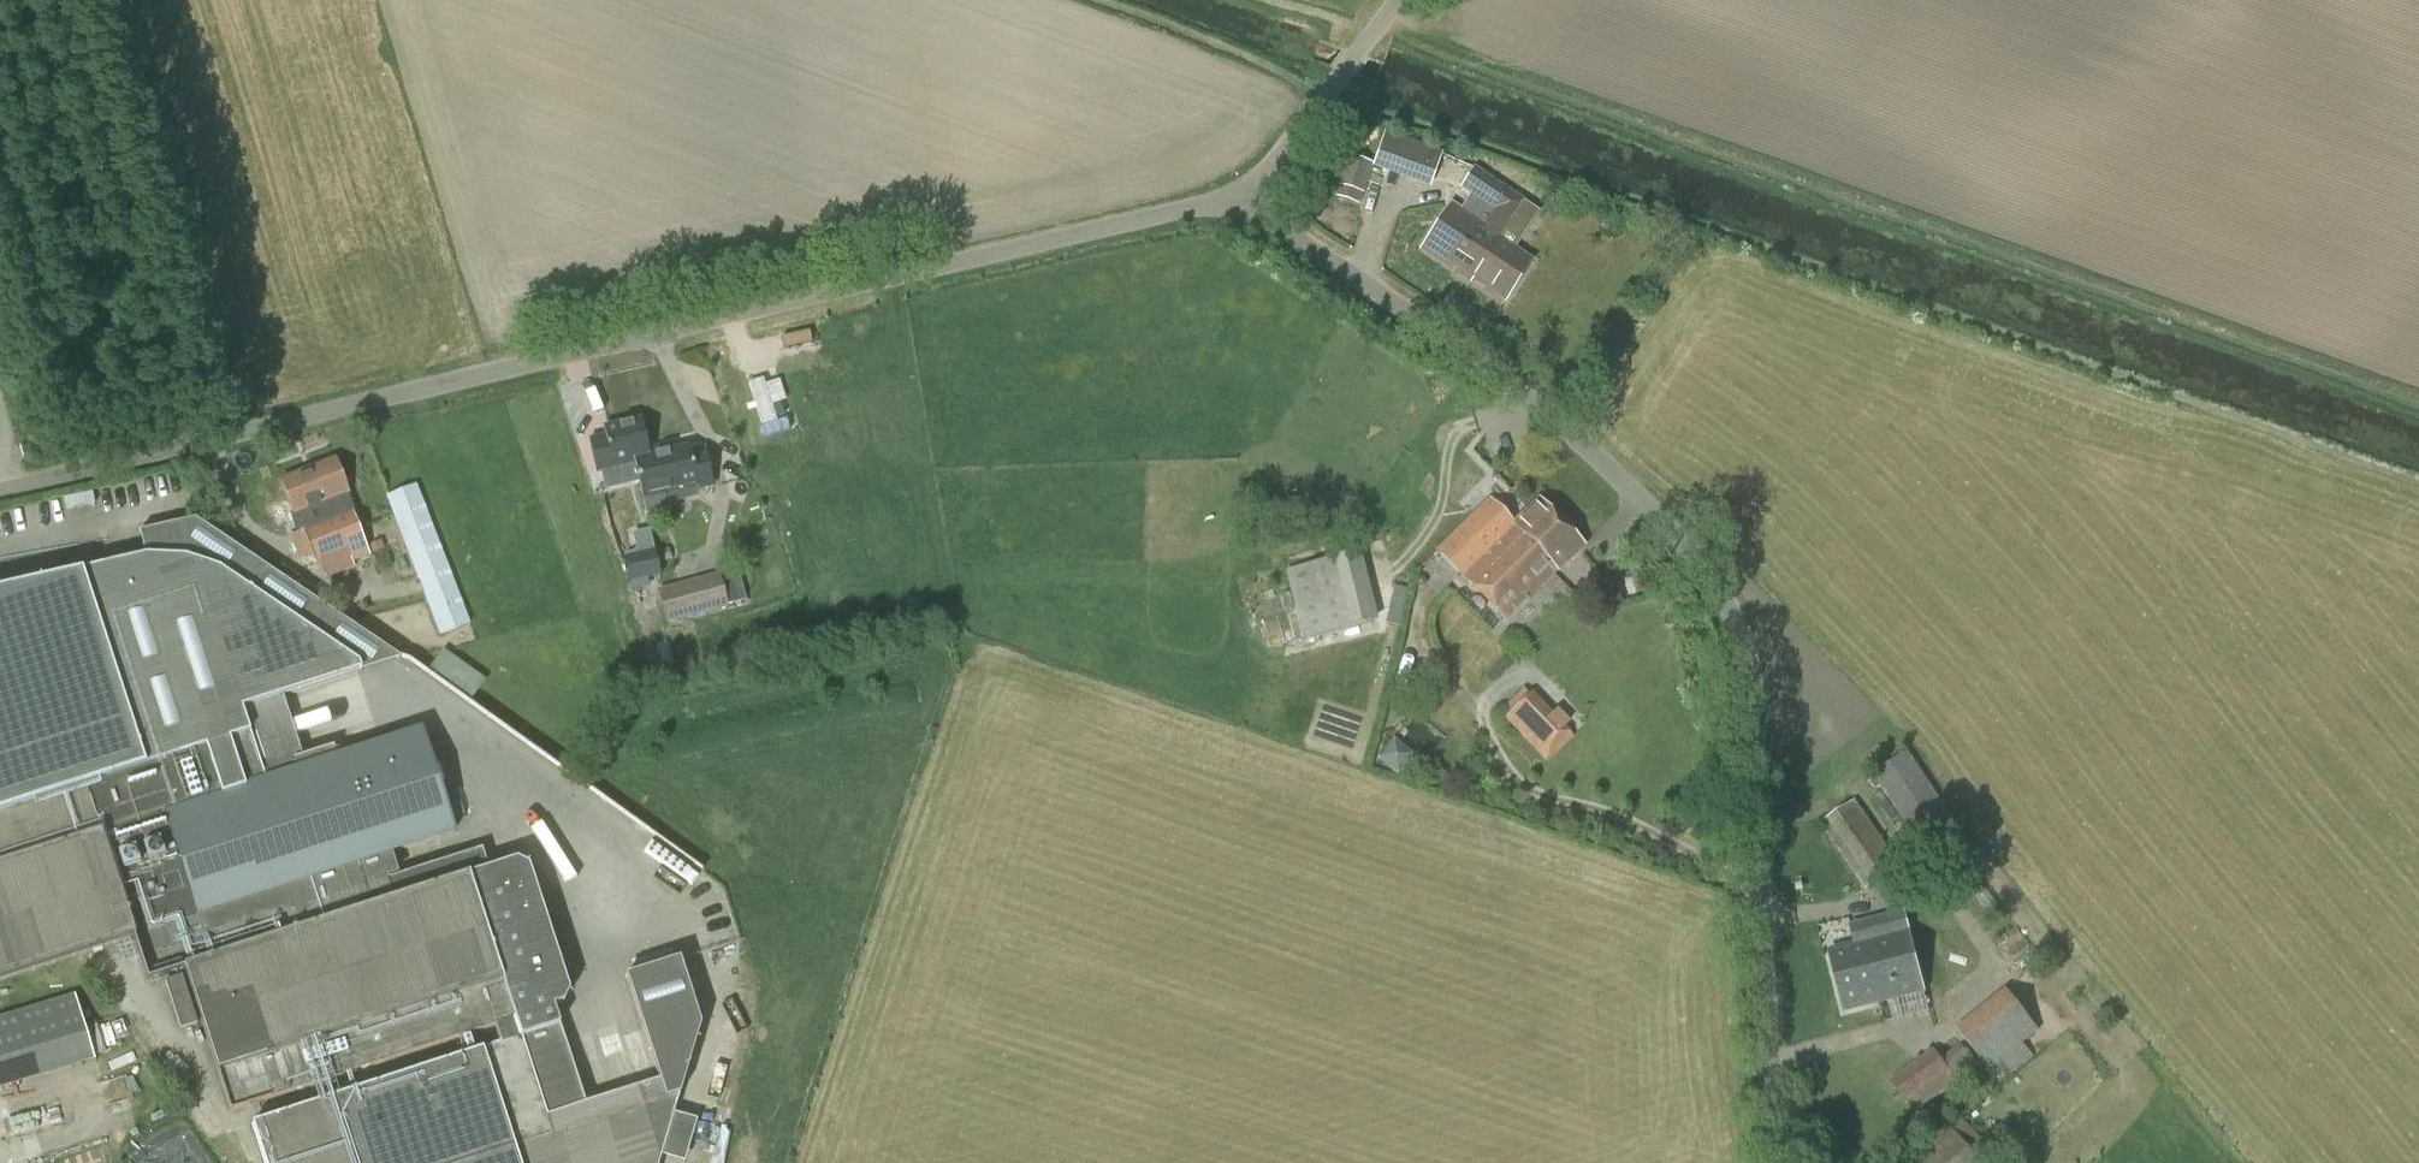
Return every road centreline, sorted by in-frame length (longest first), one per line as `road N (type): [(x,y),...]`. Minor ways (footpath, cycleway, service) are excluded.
road 1 (unclassified): [(0,490),(1265,192)]
road 2 (unclassified): [(1790,1162),(1769,1062),(1748,692),(1742,647),(1720,595),(1593,449),(1429,325),(1286,233),(1265,192)]
road 3 (unclassified): [(1265,192),(1279,151),(1396,0)]

